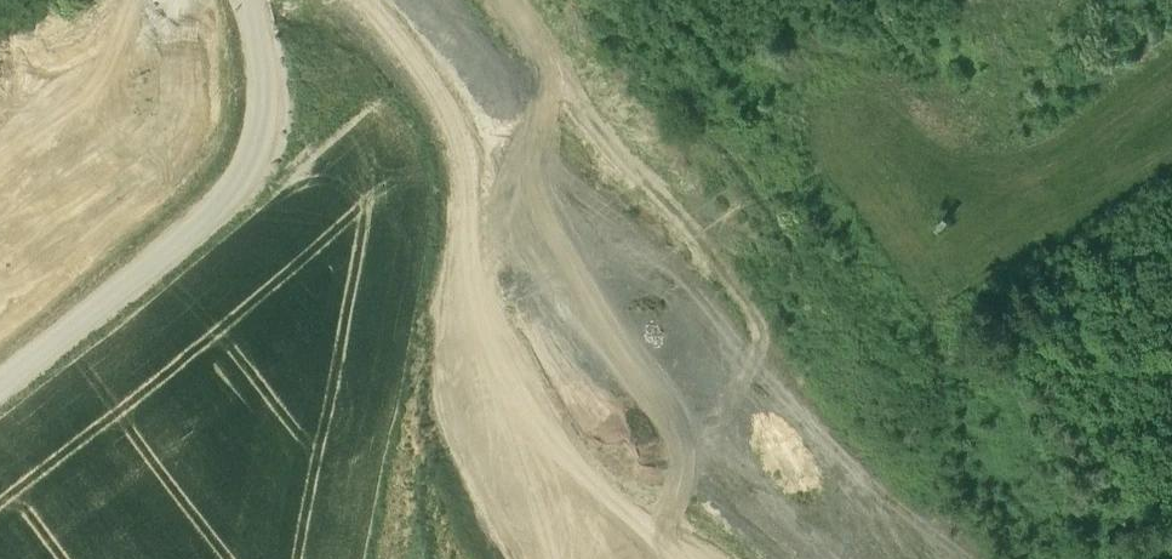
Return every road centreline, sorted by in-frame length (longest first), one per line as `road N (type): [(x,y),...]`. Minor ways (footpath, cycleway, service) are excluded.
road 1 (track): [(334,0),(590,265),(762,471),(858,558)]
road 2 (track): [(893,558),(839,469),(719,309),(520,0)]
road 3 (track): [(161,0),(0,146)]

